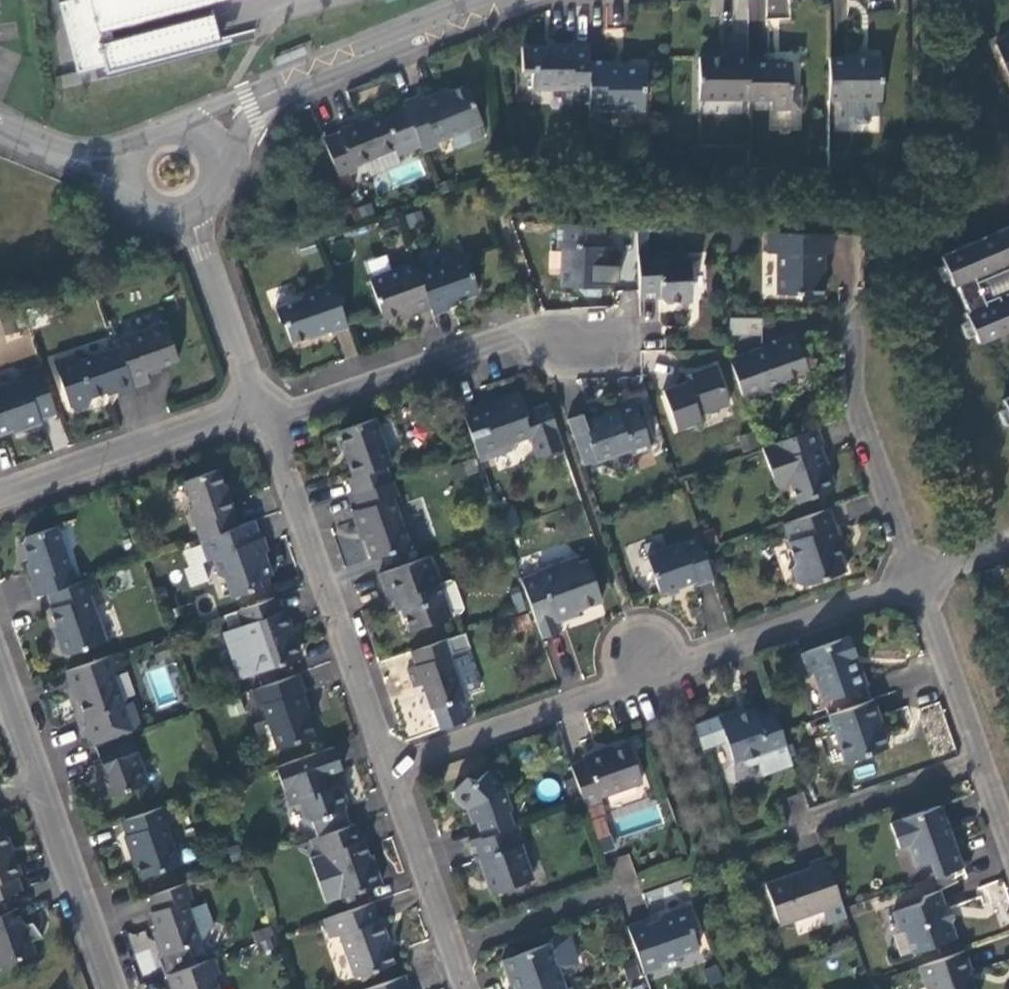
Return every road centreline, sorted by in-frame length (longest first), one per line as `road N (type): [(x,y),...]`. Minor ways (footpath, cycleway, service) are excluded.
road 1 (residential): [(387,754),(910,570)]
road 2 (residential): [(260,423),(539,331),(627,328)]
road 3 (residential): [(260,423),(387,754)]
road 4 (residential): [(910,570),(830,315)]
road 5 (residential): [(0,492),(251,405)]
road 6 (residential): [(482,0),(270,92)]
road 7 (residential): [(109,988),(44,782)]
road 8 (residential): [(977,764),(910,570)]
road 9 (residential): [(387,754),(451,948)]
road 10 (residential): [(187,218),(251,405)]
road 11 (residential): [(451,948),(628,887)]
road 12 (residential): [(977,764),(823,819)]
road 13 (residential): [(44,782),(0,643)]
road 14 (residential): [(130,160),(82,162),(0,131)]

